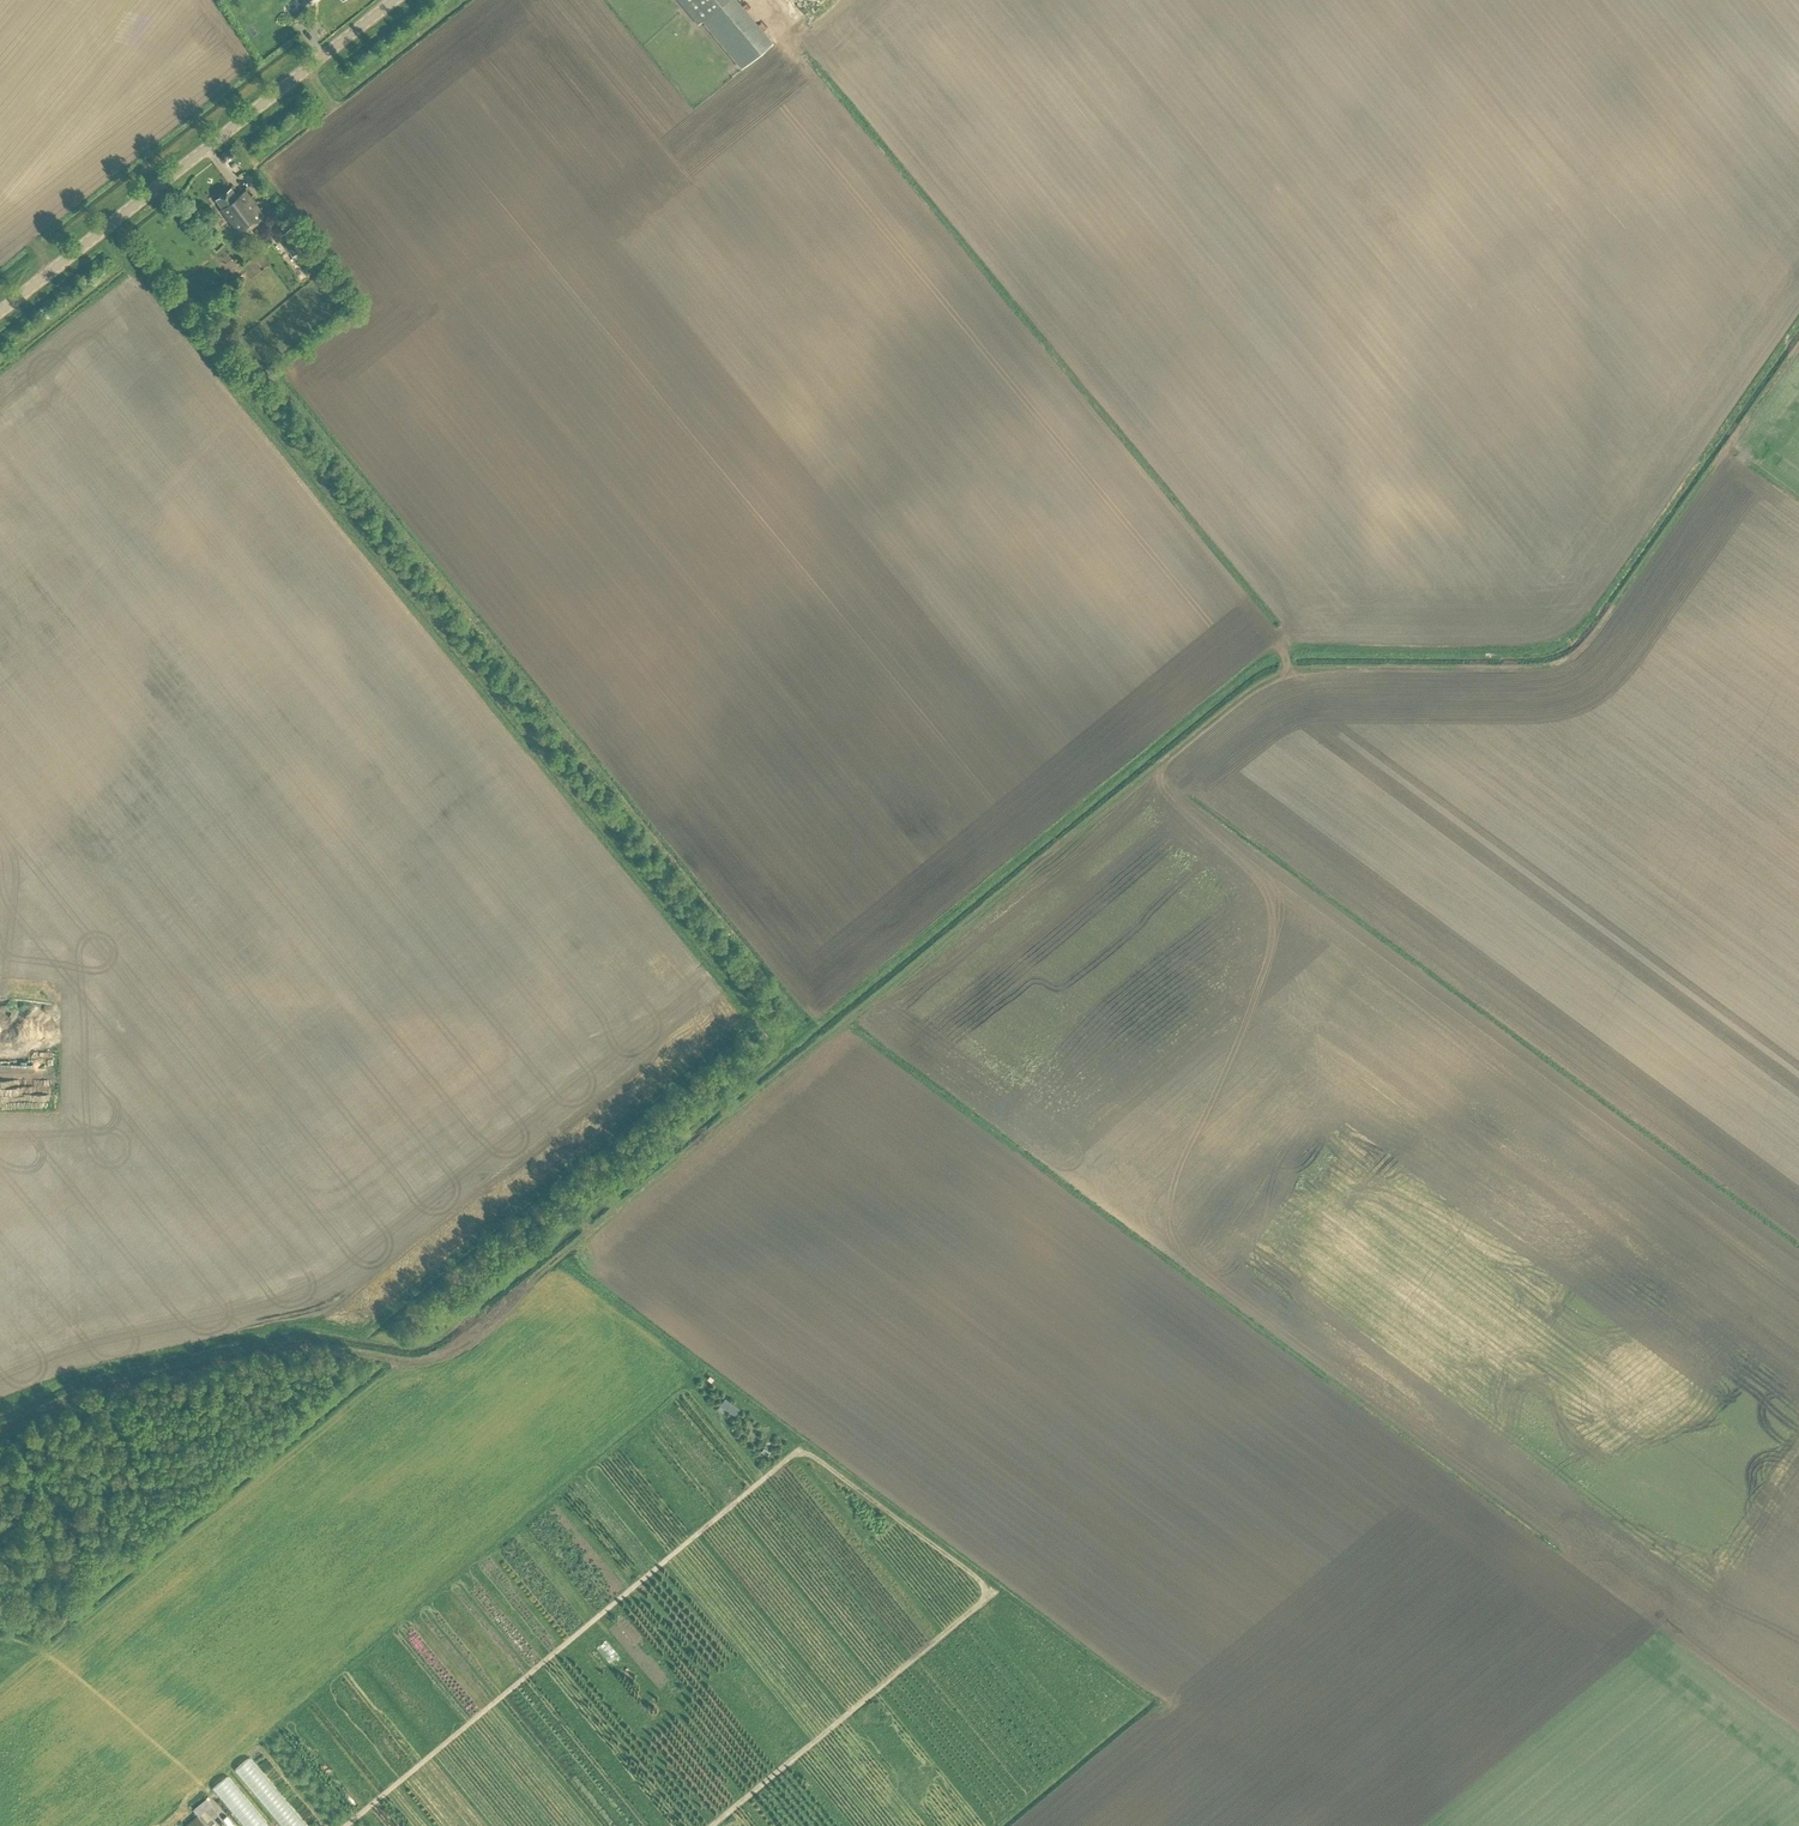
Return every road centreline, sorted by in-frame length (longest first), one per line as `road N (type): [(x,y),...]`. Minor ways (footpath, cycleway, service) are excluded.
road 1 (tertiary): [(0,313),(394,0)]

